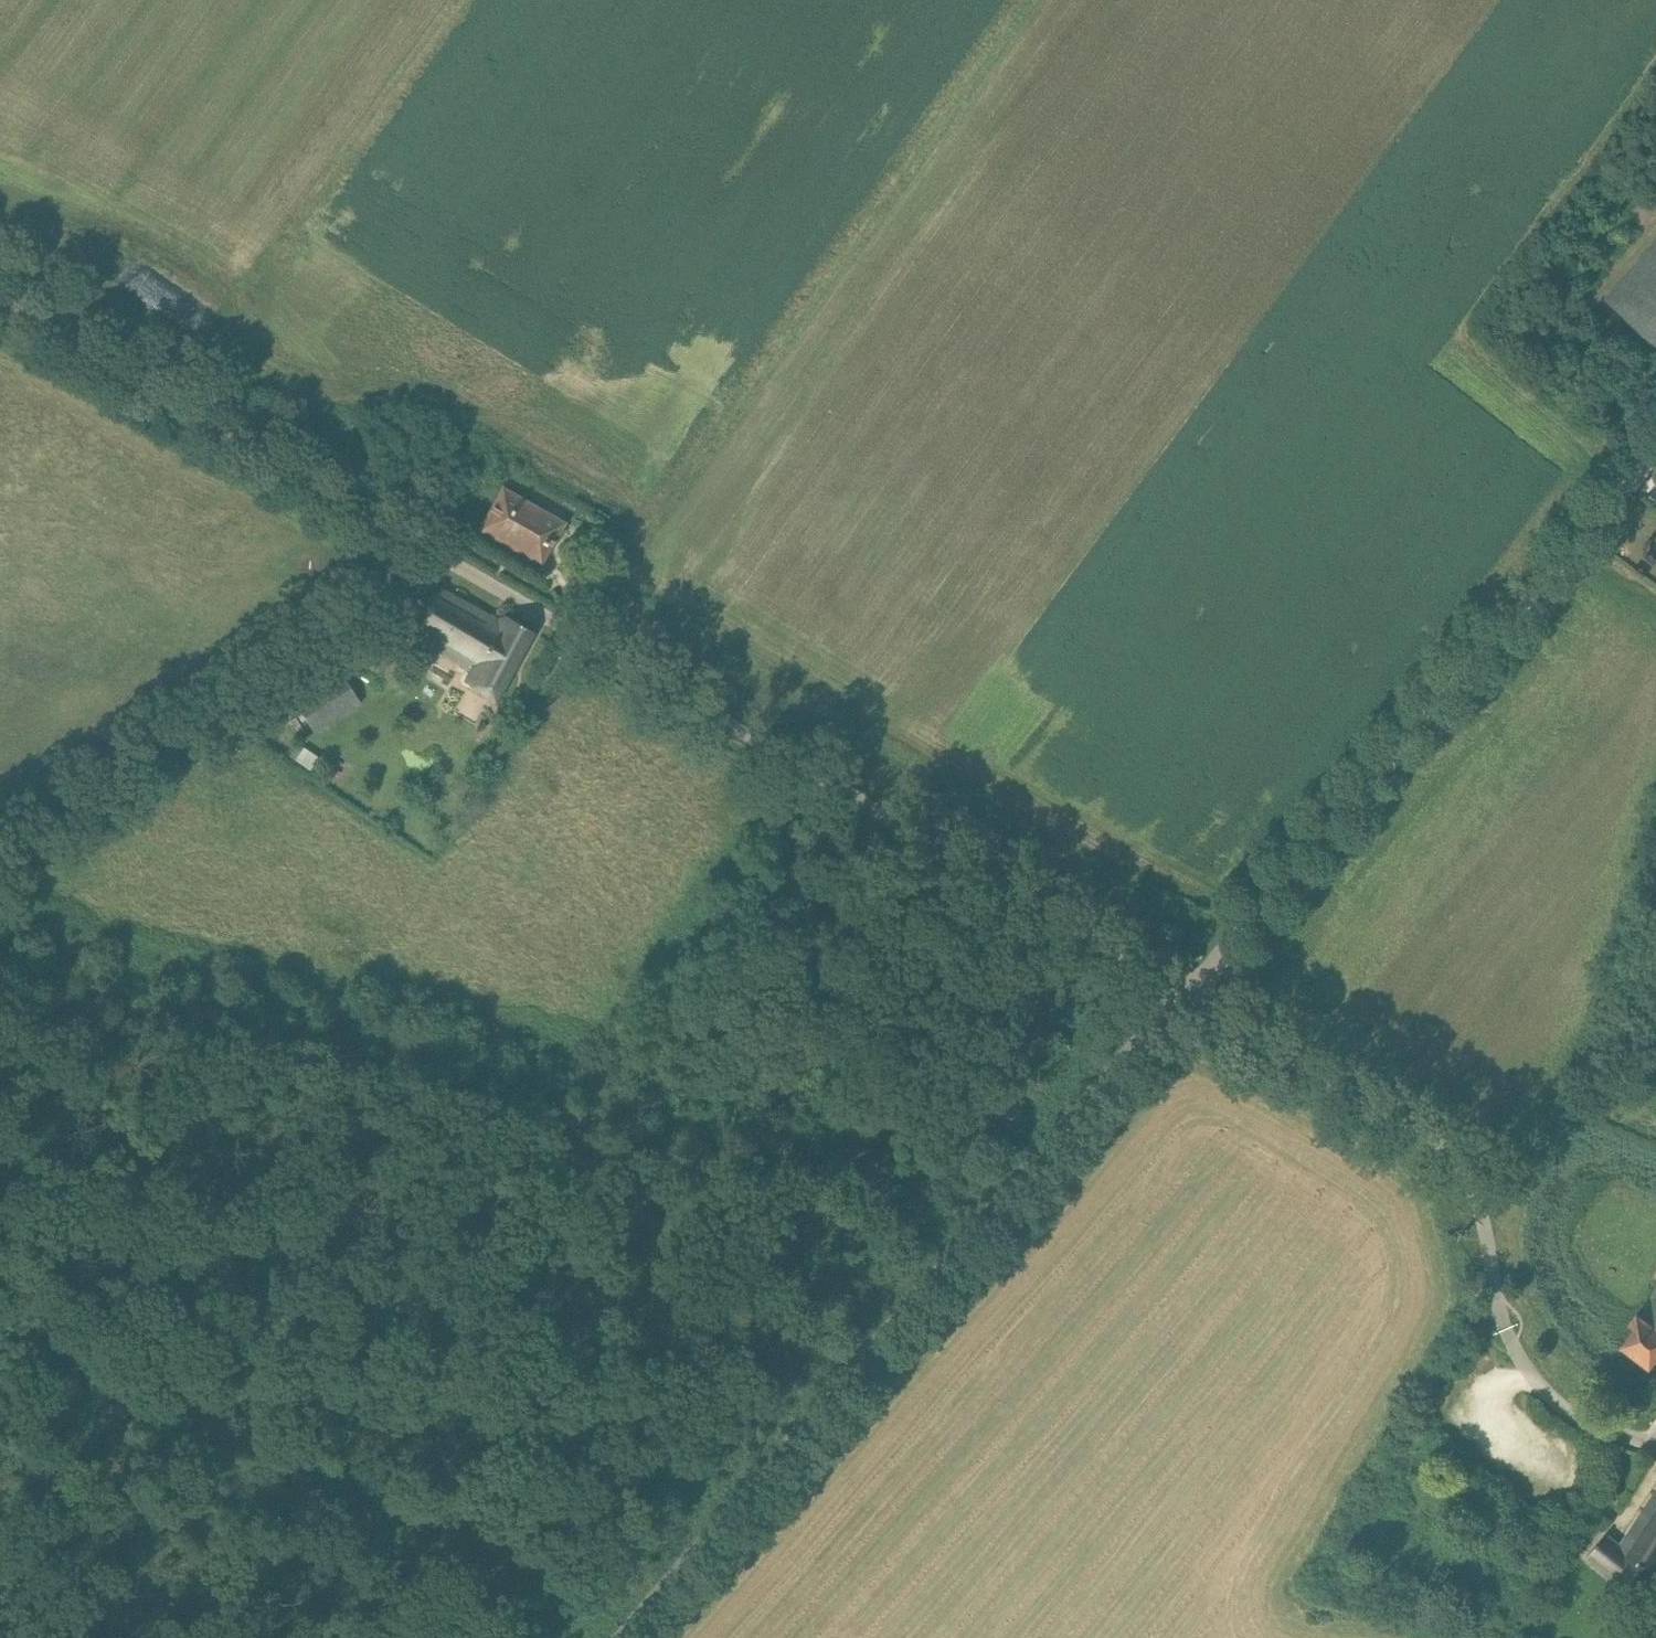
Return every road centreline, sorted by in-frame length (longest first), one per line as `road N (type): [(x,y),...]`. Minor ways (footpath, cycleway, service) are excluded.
road 1 (unclassified): [(625,1637),(1184,991)]
road 2 (unclassified): [(1184,991),(447,559)]
road 3 (unclassified): [(1655,1443),(1583,1421),(1531,1374),(1507,1332),(1478,1198),(1445,1147),(1184,991)]
road 4 (unclassified): [(1184,991),(1625,487)]
road 5 (track): [(0,299),(447,559)]

